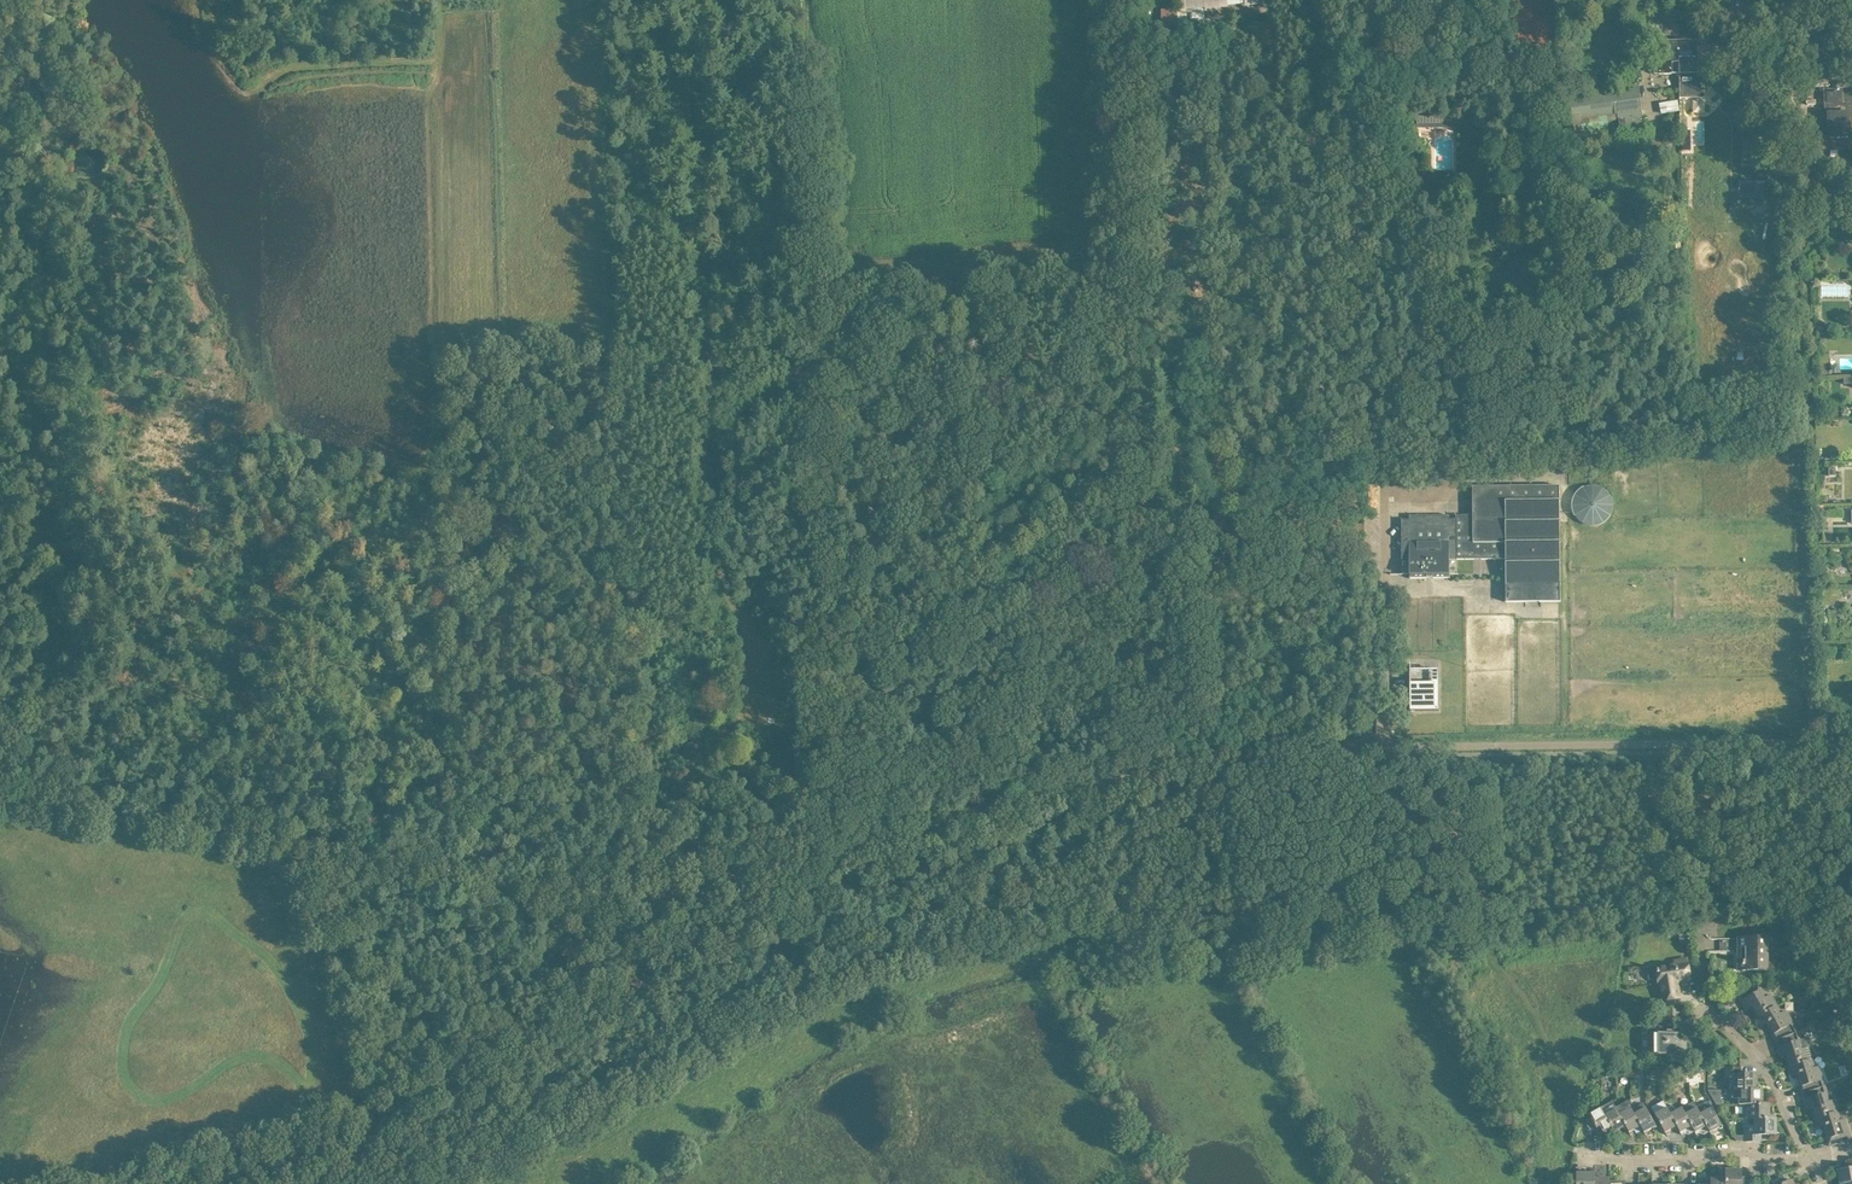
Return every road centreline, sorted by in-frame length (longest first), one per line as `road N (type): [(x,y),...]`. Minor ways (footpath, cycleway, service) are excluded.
road 1 (track): [(635,900),(1245,750),(1851,742)]
road 2 (track): [(0,797),(635,900)]
road 3 (track): [(302,1183),(602,953),(632,907)]
road 4 (residential): [(1572,1158),(1807,1157)]
road 5 (residential): [(1807,1157),(1769,1076),(1722,1021),(1701,1011)]

